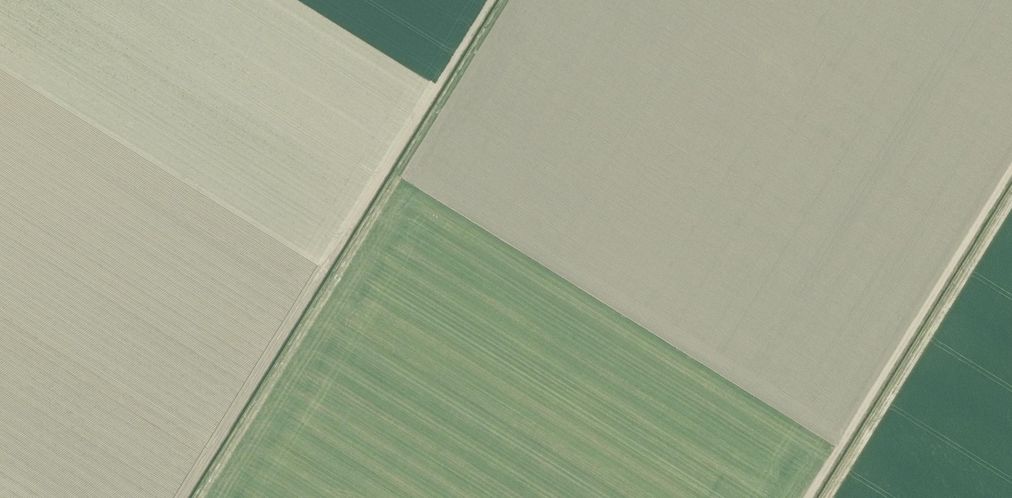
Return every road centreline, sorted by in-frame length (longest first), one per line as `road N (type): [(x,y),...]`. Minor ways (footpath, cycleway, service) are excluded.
road 1 (track): [(1011,166),(806,497)]

